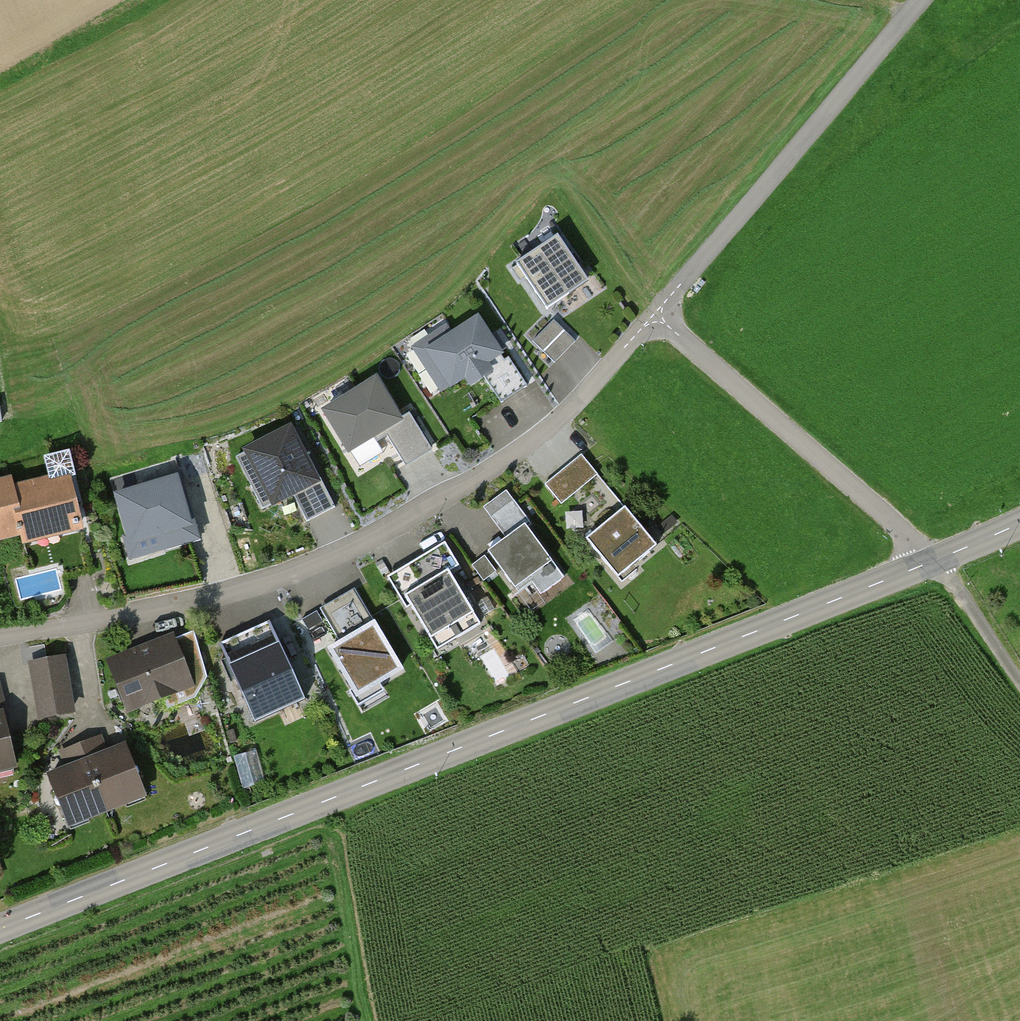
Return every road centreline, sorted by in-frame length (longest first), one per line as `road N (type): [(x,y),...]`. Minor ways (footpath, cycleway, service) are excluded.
road 1 (tertiary): [(930,562),(0,929)]
road 2 (residential): [(0,637),(220,593),(341,551),(492,468),(576,402),(658,317)]
road 3 (unclassified): [(658,317),(917,0)]
road 4 (unclassified): [(930,562),(658,317)]
road 5 (track): [(1019,683),(930,562)]

